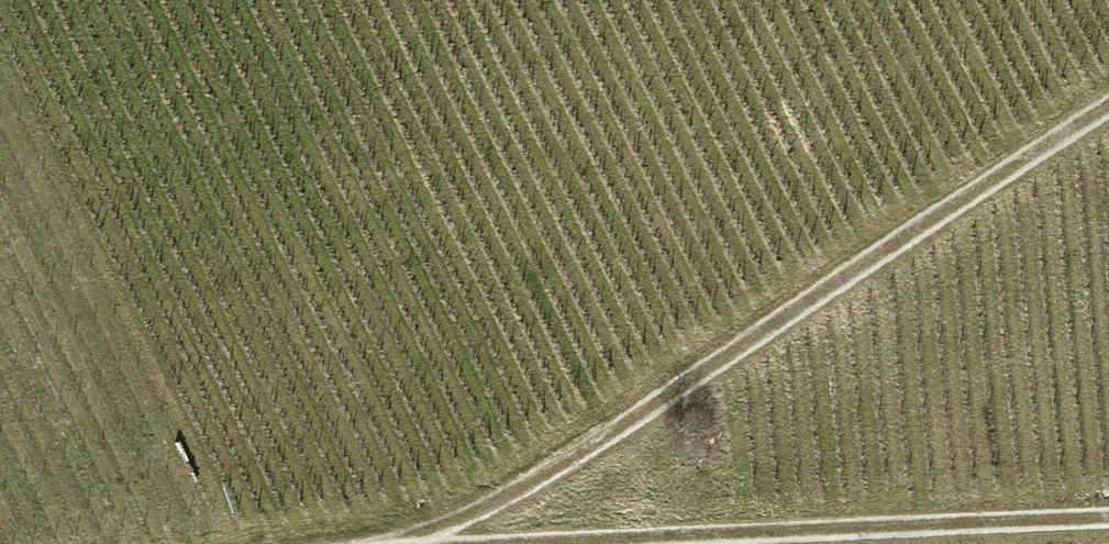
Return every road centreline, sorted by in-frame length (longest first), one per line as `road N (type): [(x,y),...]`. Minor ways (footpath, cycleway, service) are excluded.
road 1 (track): [(387,543),(562,465),(1108,105)]
road 2 (track): [(503,543),(1108,518)]

